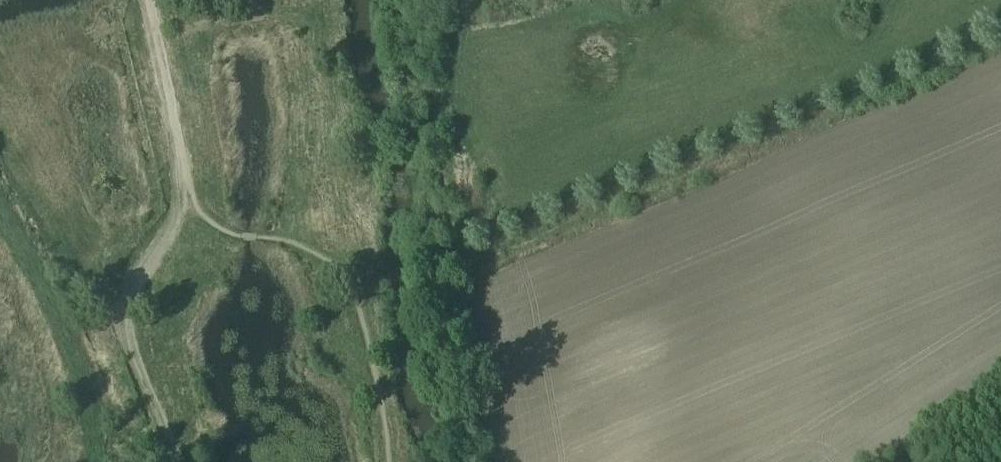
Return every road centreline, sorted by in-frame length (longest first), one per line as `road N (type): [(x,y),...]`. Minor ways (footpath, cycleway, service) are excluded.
road 1 (track): [(189,199),(116,322),(168,461)]

